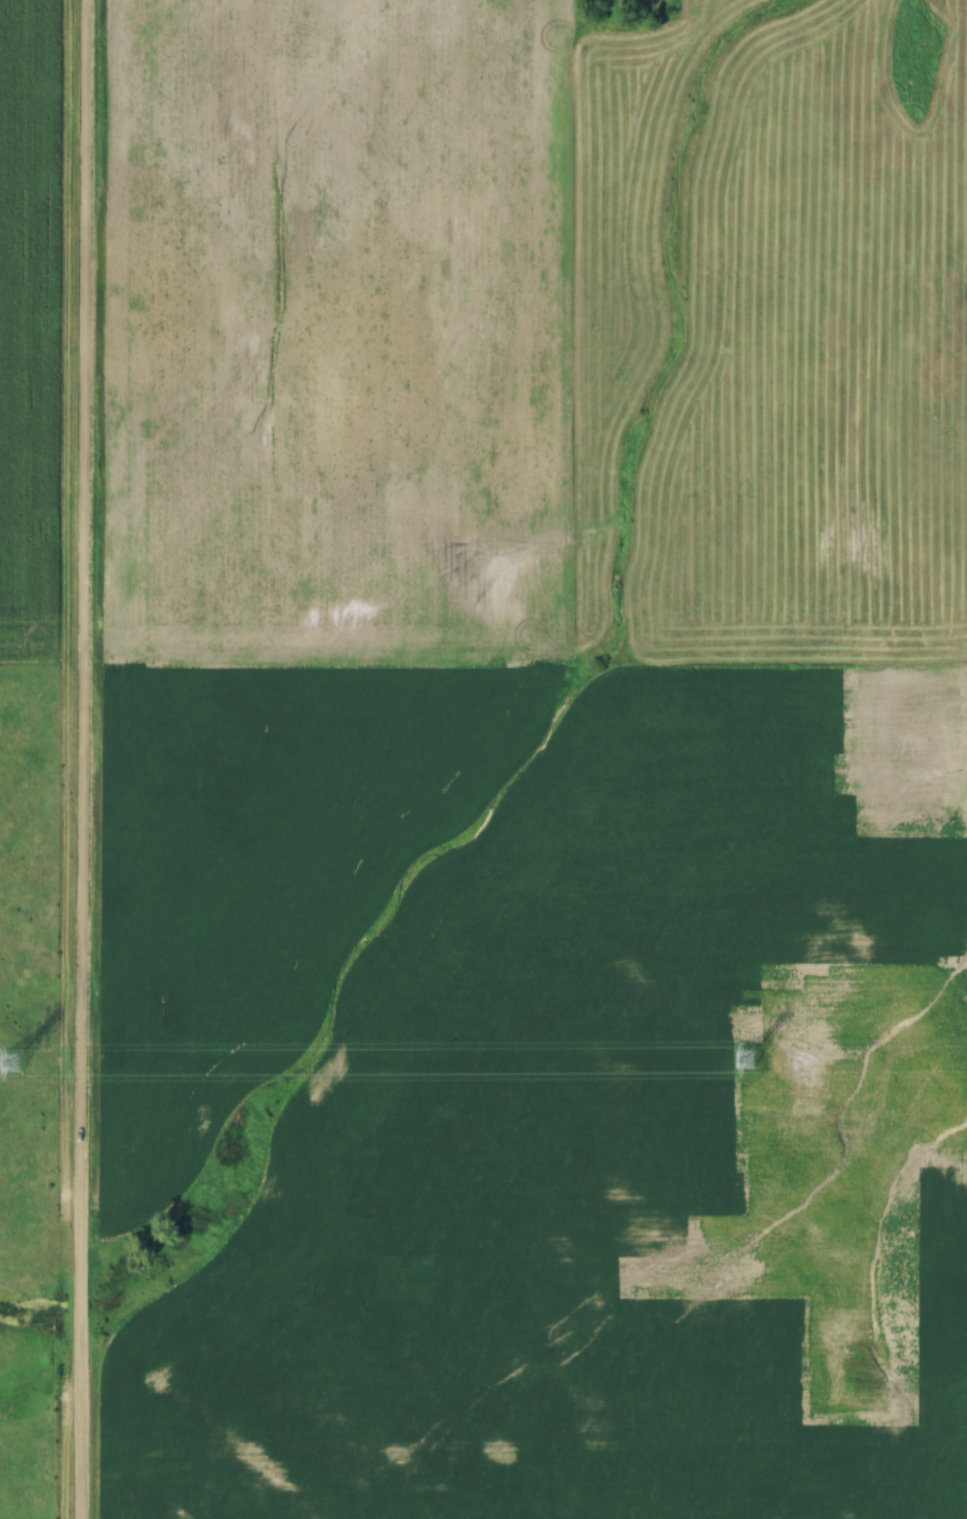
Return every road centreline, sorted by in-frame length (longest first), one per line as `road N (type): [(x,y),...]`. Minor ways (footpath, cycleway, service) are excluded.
road 1 (residential): [(76,1518),(85,0)]

